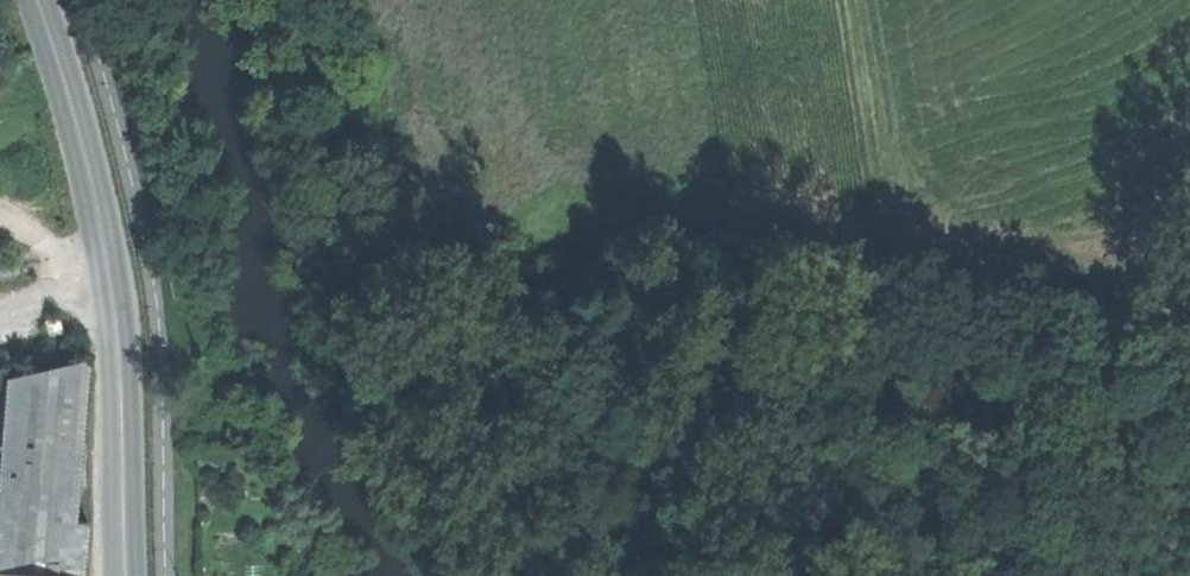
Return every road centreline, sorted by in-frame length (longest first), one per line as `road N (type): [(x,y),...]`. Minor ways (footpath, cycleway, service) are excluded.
road 1 (secondary): [(126,575),(113,287),(83,146),(37,0)]

